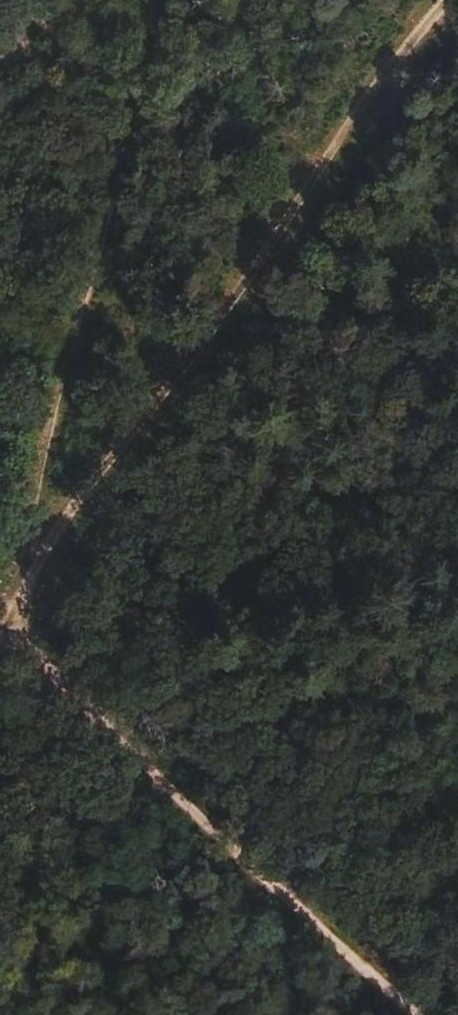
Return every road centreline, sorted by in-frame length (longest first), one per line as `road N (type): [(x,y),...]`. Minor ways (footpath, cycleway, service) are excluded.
road 1 (track): [(449,0),(0,634)]
road 2 (track): [(163,0),(0,622)]
road 3 (track): [(410,1014),(0,647)]
road 4 (track): [(457,551),(36,647),(0,643)]

